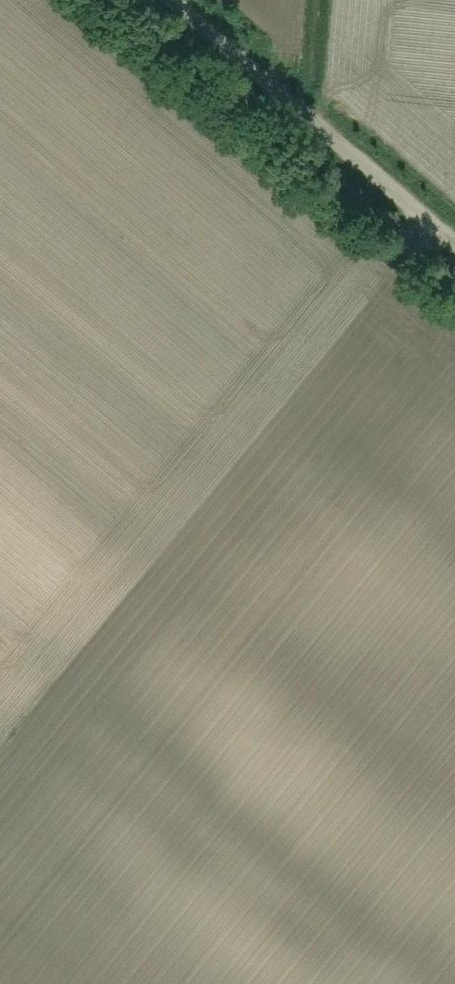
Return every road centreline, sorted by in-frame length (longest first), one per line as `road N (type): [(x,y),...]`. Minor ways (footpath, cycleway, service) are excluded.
road 1 (unclassified): [(454,252),(161,0)]

